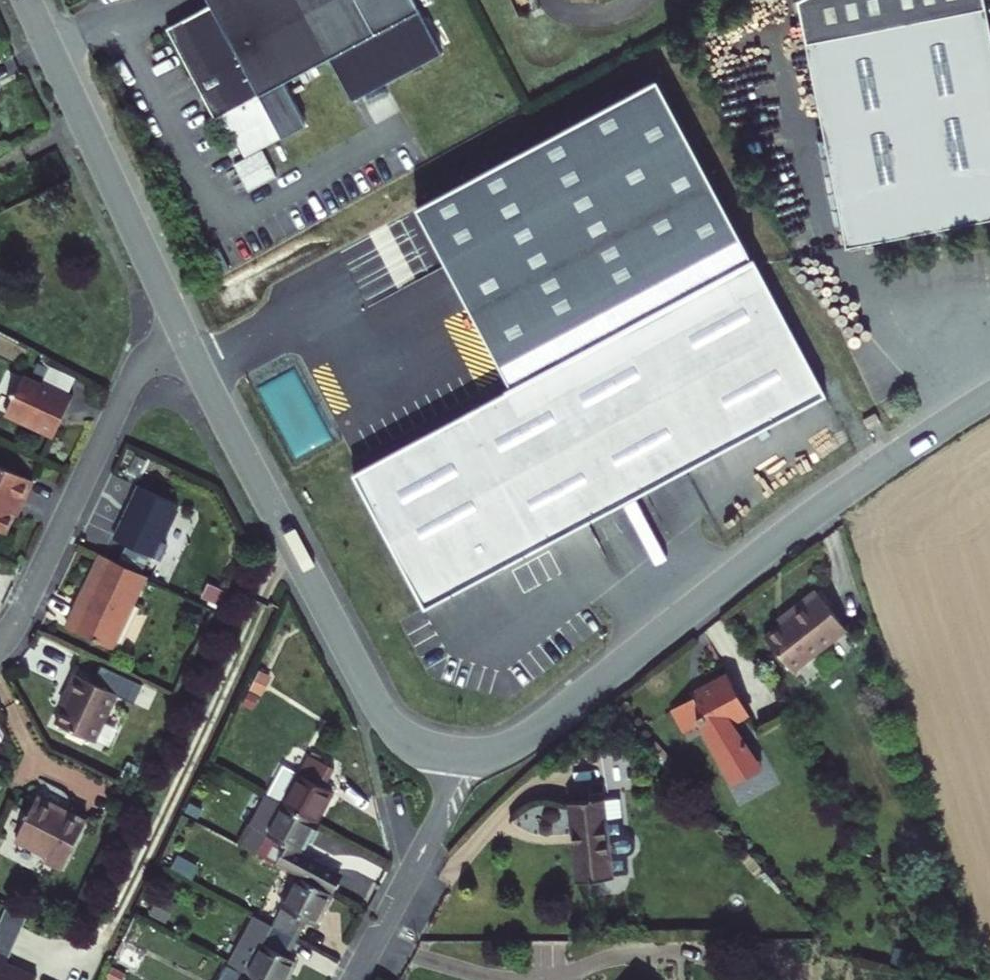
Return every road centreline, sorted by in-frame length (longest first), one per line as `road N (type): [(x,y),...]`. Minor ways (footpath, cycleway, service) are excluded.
road 1 (residential): [(470,755),(503,751),(530,737),(820,507),(989,395)]
road 2 (residential): [(186,340),(380,712),(418,743),(470,755)]
road 3 (residential): [(26,0),(186,340)]
road 4 (residential): [(0,640),(21,614),(135,373),(186,340)]
road 5 (residential): [(354,979),(470,755)]

